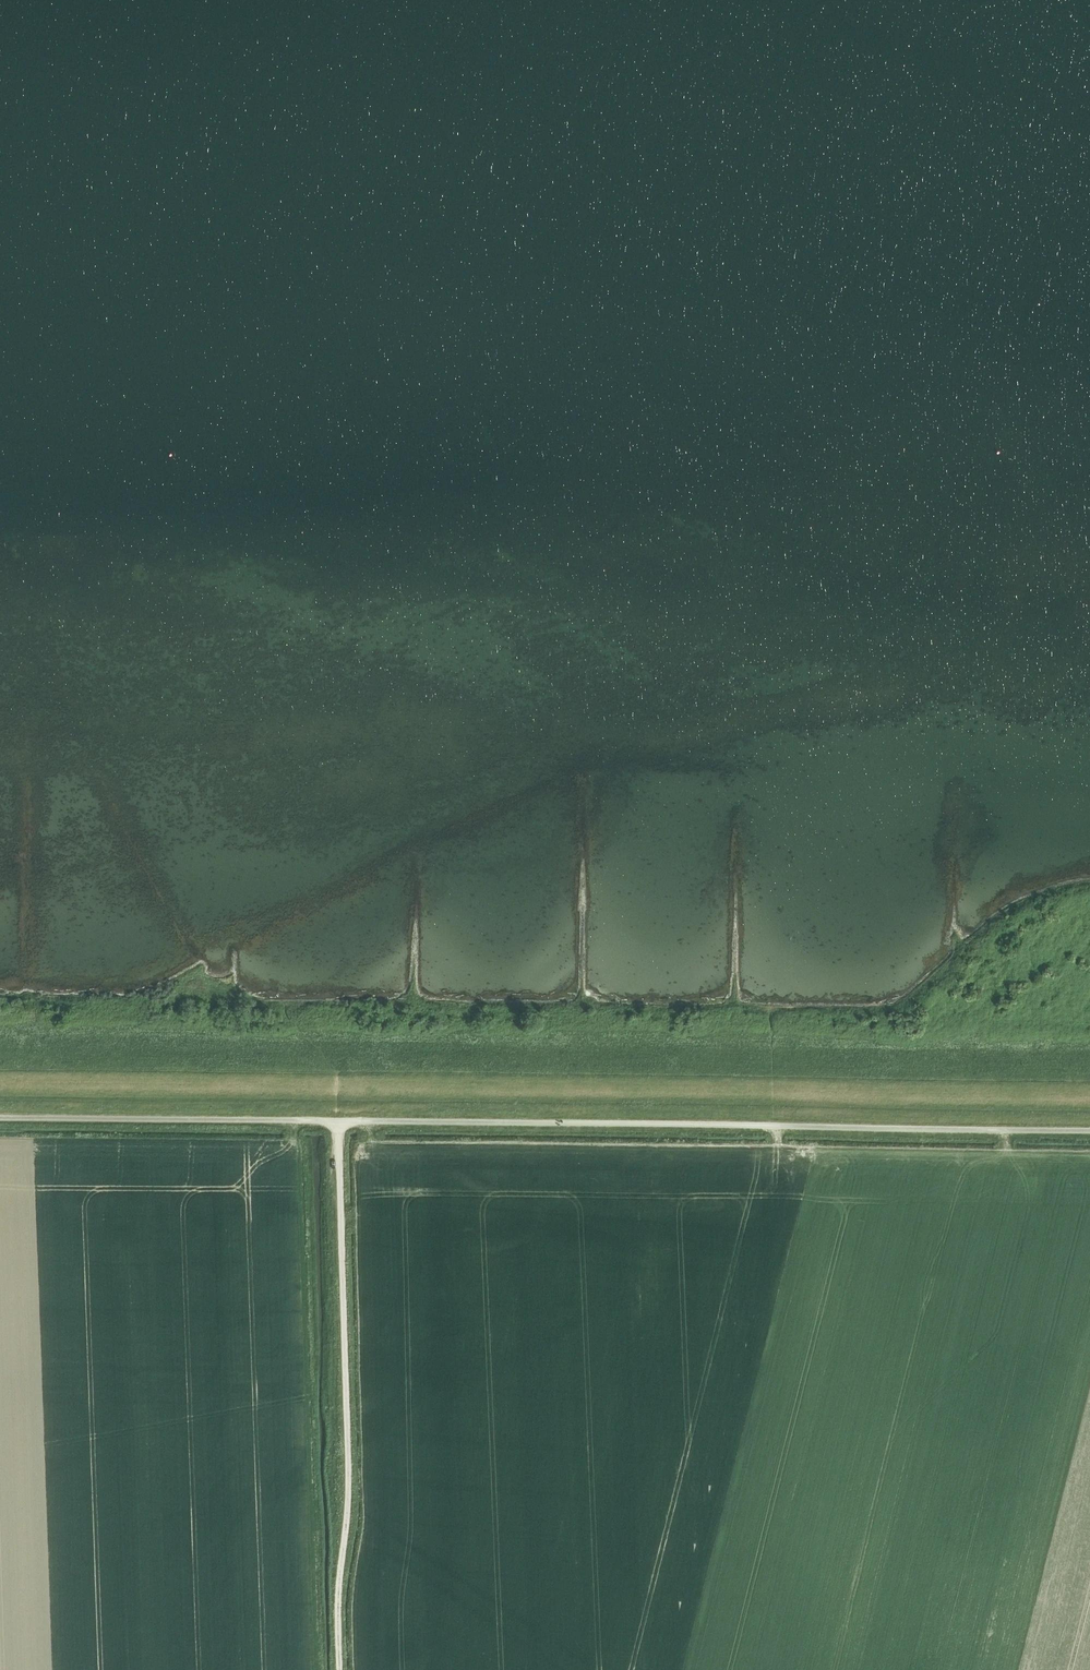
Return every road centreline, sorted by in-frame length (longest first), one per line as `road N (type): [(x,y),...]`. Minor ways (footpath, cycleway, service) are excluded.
road 1 (unclassified): [(0,1117),(1089,1130)]
road 2 (track): [(340,1120),(342,1669)]

